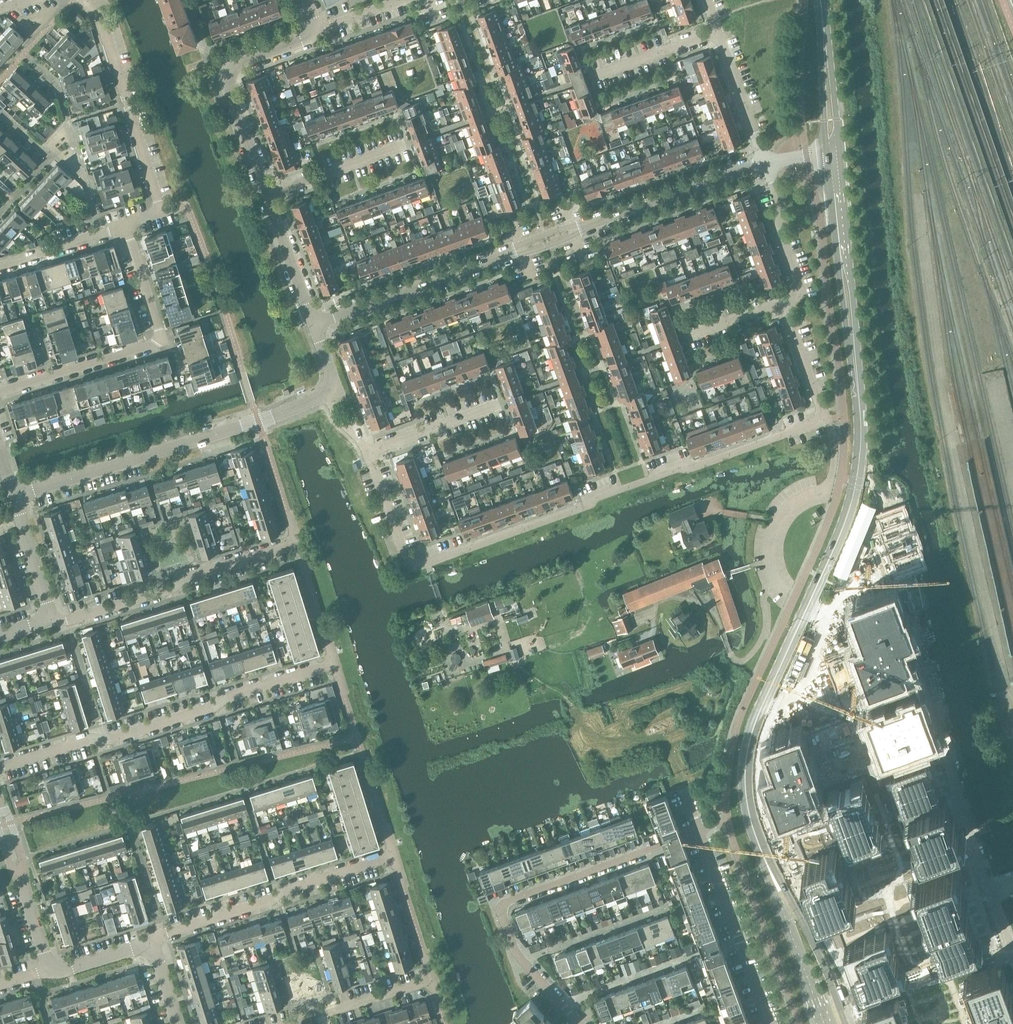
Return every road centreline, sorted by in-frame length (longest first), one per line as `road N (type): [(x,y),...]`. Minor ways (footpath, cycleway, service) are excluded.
road 1 (tertiary): [(786,900),(758,840),(746,770),(752,733),(856,482),(859,413),(834,153)]
road 2 (residential): [(419,565),(821,418),(792,318),(800,285),(780,237),(767,162)]
road 3 (residential): [(315,325),(767,162)]
road 4 (residential): [(16,496),(339,390),(315,325)]
road 5 (residential): [(315,325),(226,77),(238,62),(320,32)]
road 6 (residential): [(580,1023),(515,950),(504,905),(700,833)]
road 7 (residential): [(0,771),(211,711),(323,666)]
road 8 (unclassified): [(128,226),(163,214),(102,20),(86,0)]
road 9 (residential): [(51,618),(67,621),(167,591),(195,573),(284,547)]
road 10 (residential): [(157,949),(165,934),(378,862)]
road 11 (unclassified): [(53,376),(162,338),(128,226)]
road 12 (residential): [(700,833),(770,1023)]
road 13 (residential): [(767,162),(710,0)]
road 14 (unclassified): [(944,740),(909,572)]
road 15 (residential): [(51,970),(0,808)]
road 16 (residential): [(419,565),(408,559),(370,451),(346,429)]
road 17 (tertiary): [(834,153),(820,0)]
road 18 (tertiary): [(846,1023),(813,942),(786,900)]
road 19 (unclassified): [(0,266),(128,226)]
road 20 (residential): [(294,1023),(422,985)]
road 21 (tertiary): [(786,900),(826,1023)]
road 22 (residential): [(51,618),(16,496)]

